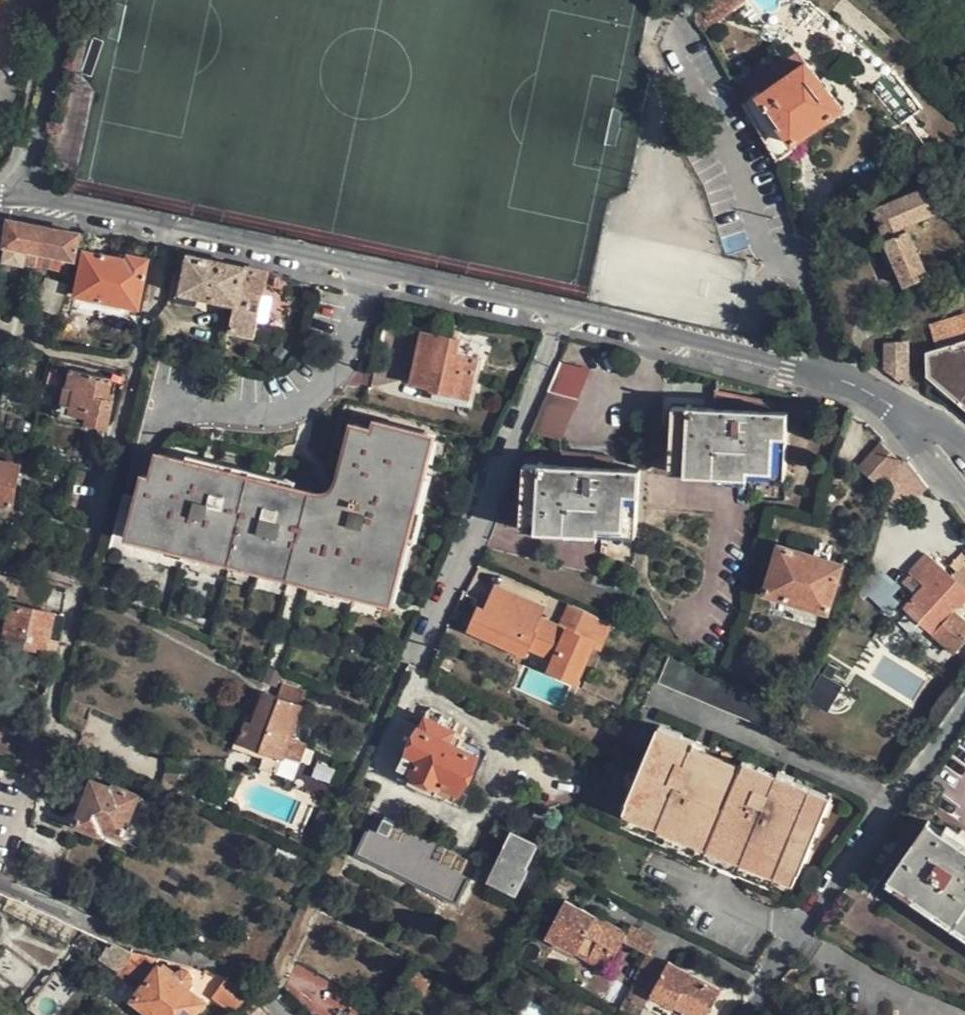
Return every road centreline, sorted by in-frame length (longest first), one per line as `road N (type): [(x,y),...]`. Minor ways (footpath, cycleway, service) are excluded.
road 1 (residential): [(20,192),(786,368),(890,407),(911,424)]
road 2 (residential): [(740,1014),(964,698)]
road 3 (residential): [(65,0),(20,192)]

